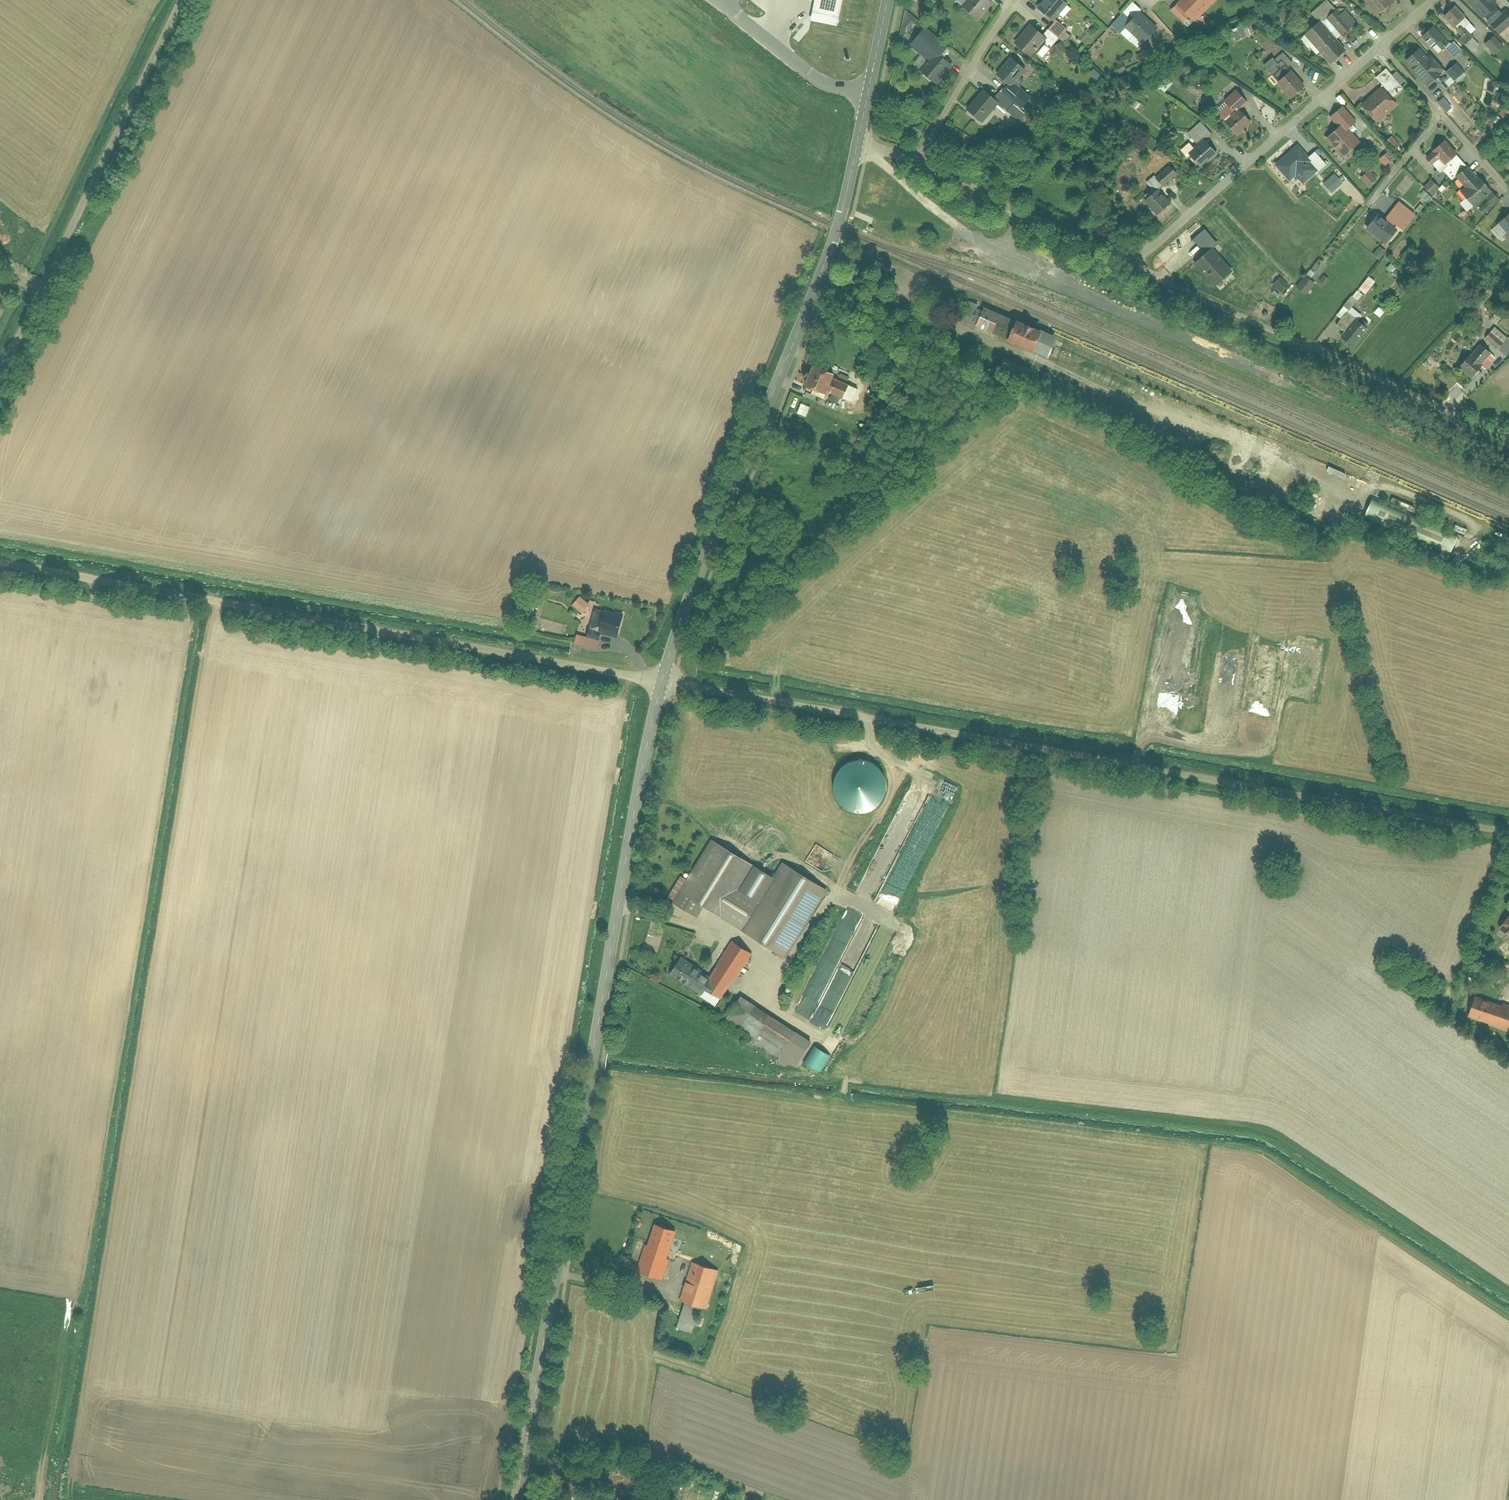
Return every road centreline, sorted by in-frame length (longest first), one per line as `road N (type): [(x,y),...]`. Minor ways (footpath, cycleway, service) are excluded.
road 1 (unclassified): [(1508,827),(662,683)]
road 2 (tertiary): [(662,683),(519,1499)]
road 3 (residential): [(662,683),(0,562)]
road 4 (tertiary): [(860,136),(838,227),(662,683)]
road 5 (residential): [(1131,267),(1508,437)]
road 6 (unclassified): [(0,363),(179,0)]
road 7 (residential): [(1131,267),(1380,49)]
road 8 (residential): [(915,163),(1131,267)]
road 9 (residential): [(1021,0),(915,163)]
road 10 (unclassified): [(720,0),(831,85),(868,97)]

